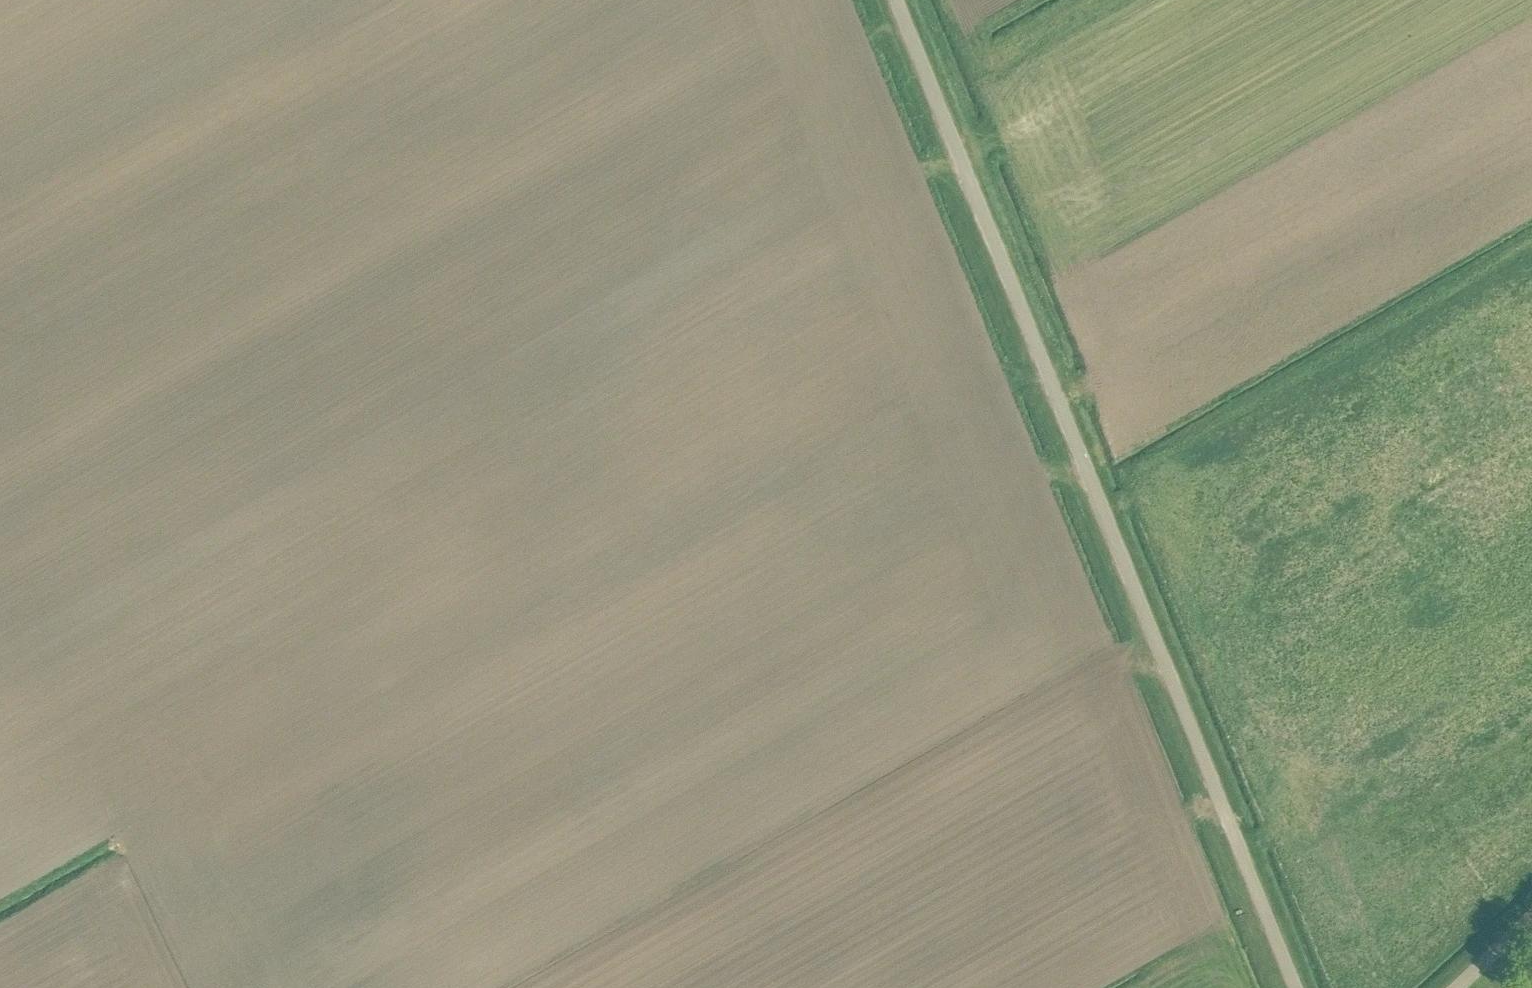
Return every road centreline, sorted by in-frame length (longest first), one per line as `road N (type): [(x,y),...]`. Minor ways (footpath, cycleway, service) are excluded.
road 1 (unclassified): [(1295,987),(896,0)]

